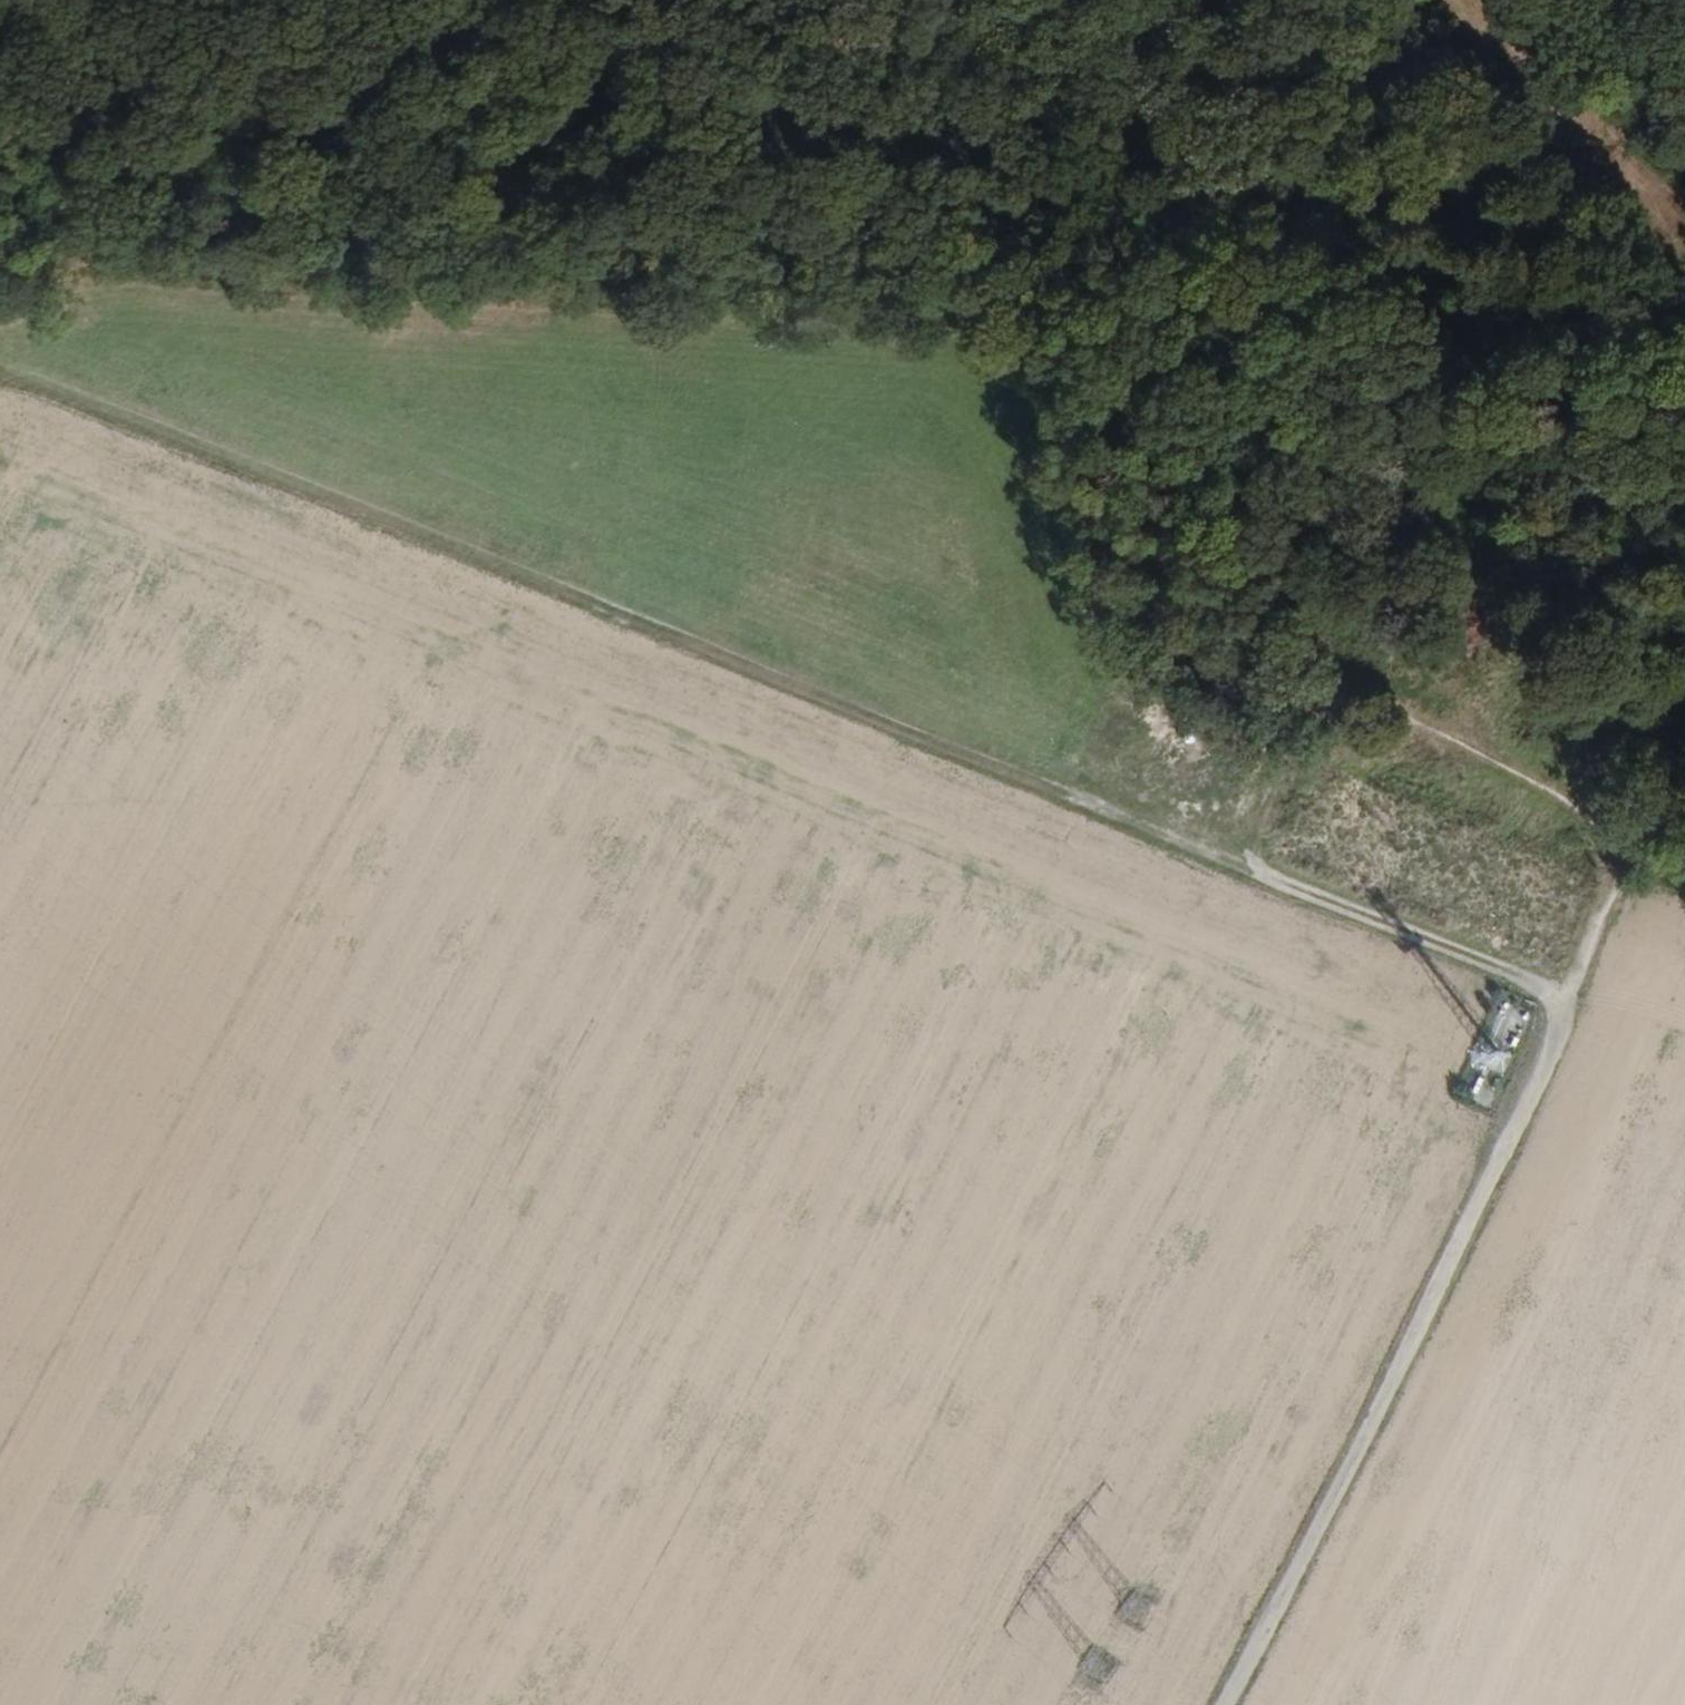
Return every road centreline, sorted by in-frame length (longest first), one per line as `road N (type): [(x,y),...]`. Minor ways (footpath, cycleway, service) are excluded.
road 1 (track): [(1203,1704),(1440,1261),(1561,997),(0,428)]
road 2 (track): [(1316,661),(1443,745),(1564,806),(1602,836),(1609,859),(1561,997)]
road 3 (track): [(1316,661),(1233,878)]

